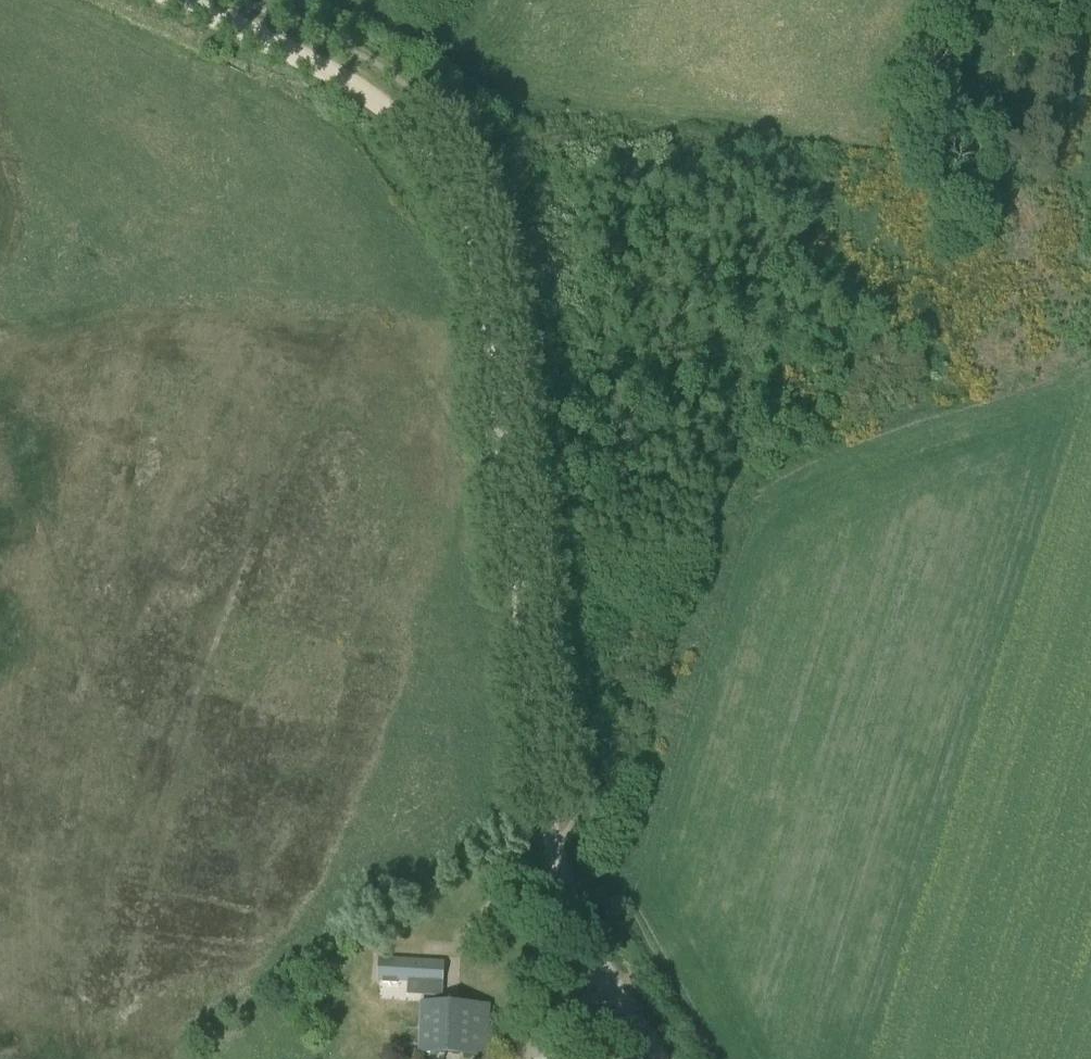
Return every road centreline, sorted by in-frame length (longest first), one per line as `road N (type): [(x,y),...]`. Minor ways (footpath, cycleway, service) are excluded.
road 1 (track): [(536,756),(493,314),(465,215),(434,158),(369,90),(176,0)]
road 2 (unclassified): [(657,1058),(553,864),(536,756)]

